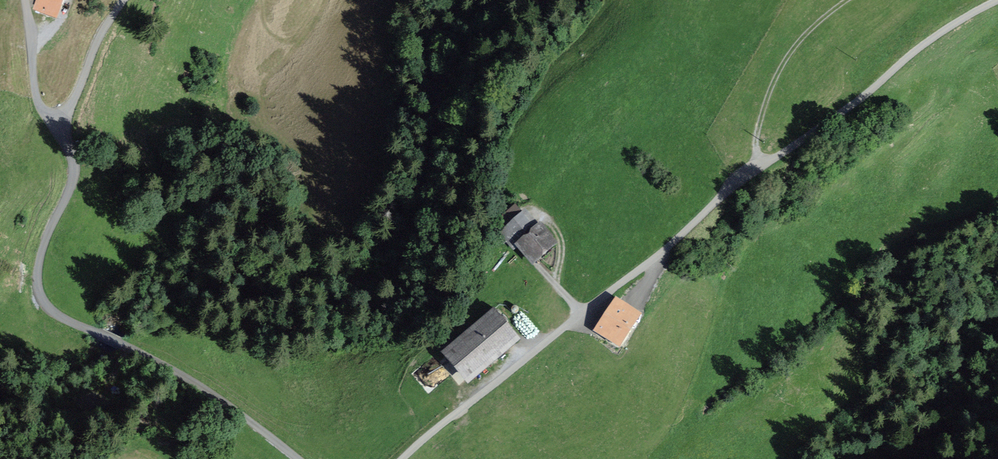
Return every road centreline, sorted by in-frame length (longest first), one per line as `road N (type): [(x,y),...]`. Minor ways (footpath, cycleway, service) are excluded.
road 1 (residential): [(403,458),(730,189),(935,37),(997,0)]
road 2 (residential): [(54,124),(74,169),(45,240),(37,285),(51,310),(96,332)]
road 3 (unclassified): [(127,347),(216,397),(297,458)]
road 4 (track): [(846,0),(799,43),(776,79),(757,139),(764,164)]
road 5 (residential): [(124,0),(54,124)]
road 6 (residential): [(54,124),(35,91),(25,0)]

